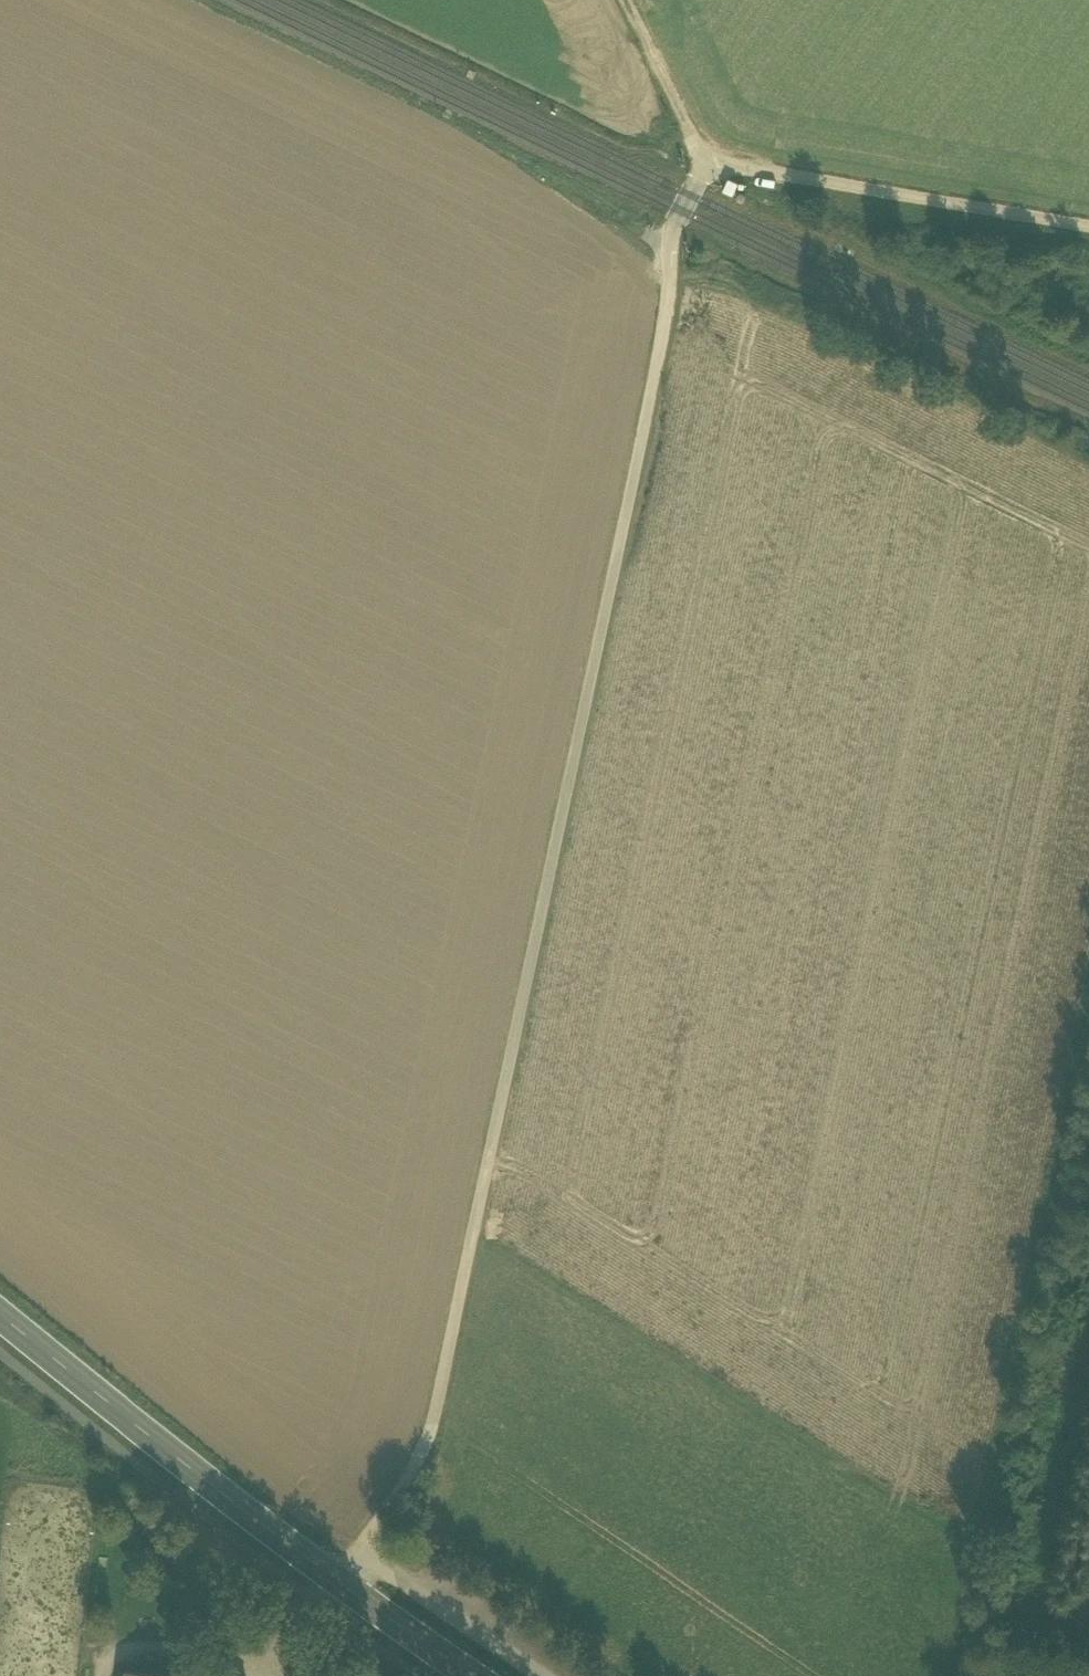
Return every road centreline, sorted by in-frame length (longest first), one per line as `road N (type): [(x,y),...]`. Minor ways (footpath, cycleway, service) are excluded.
road 1 (track): [(363,1553),(429,1438),(675,250)]
road 2 (tertiary): [(476,1675),(341,1587),(0,1311)]
road 3 (unclassified): [(1088,229),(708,161)]
road 4 (track): [(675,250),(682,211),(708,161),(629,0)]

